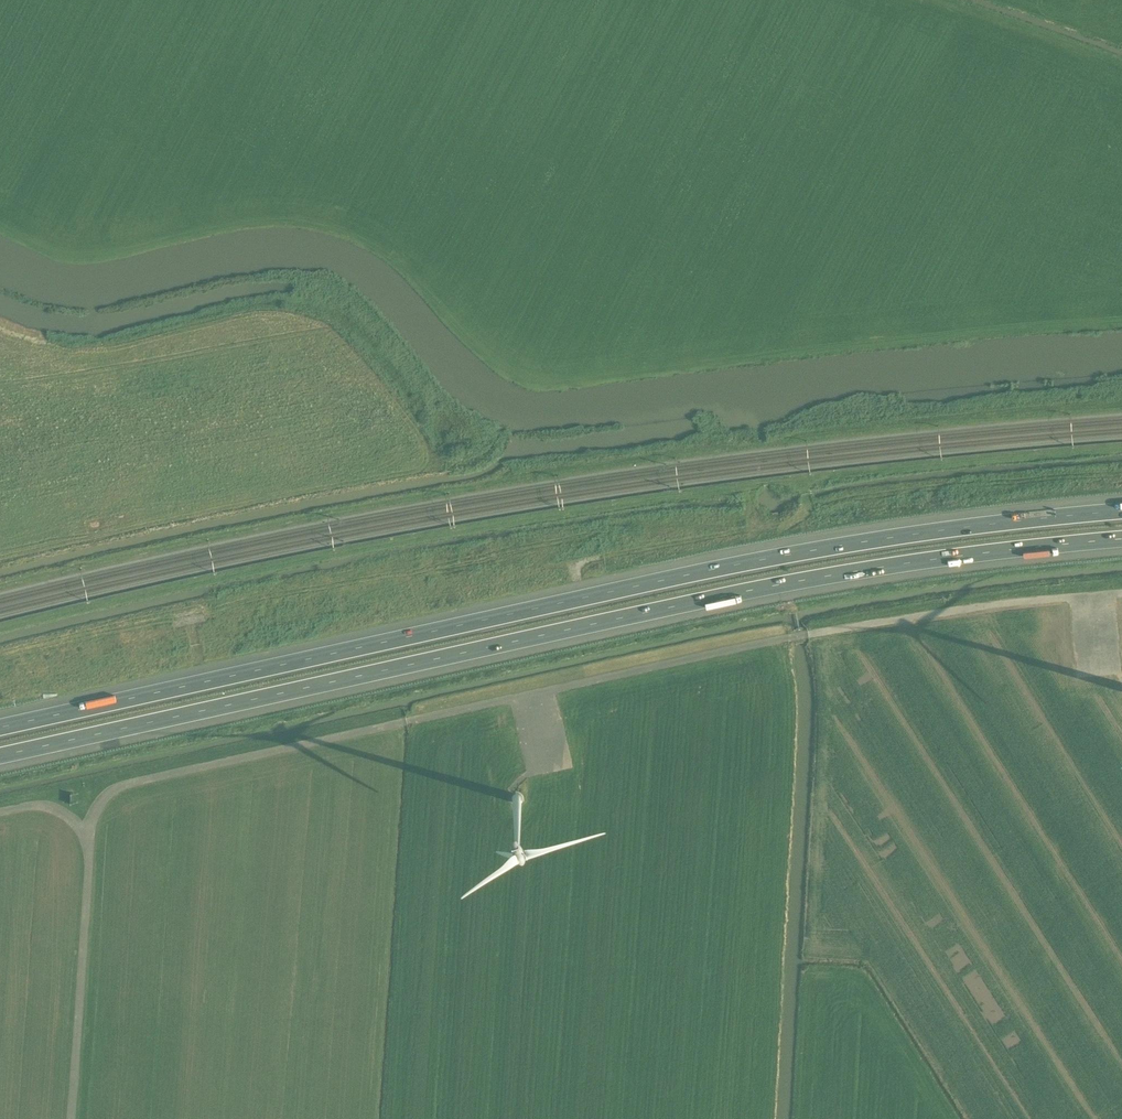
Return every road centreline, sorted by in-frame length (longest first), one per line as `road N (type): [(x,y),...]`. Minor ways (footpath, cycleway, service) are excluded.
road 1 (motorway): [(0,755),(819,577),(1121,539)]
road 2 (motorway): [(1121,512),(774,557),(0,727)]

